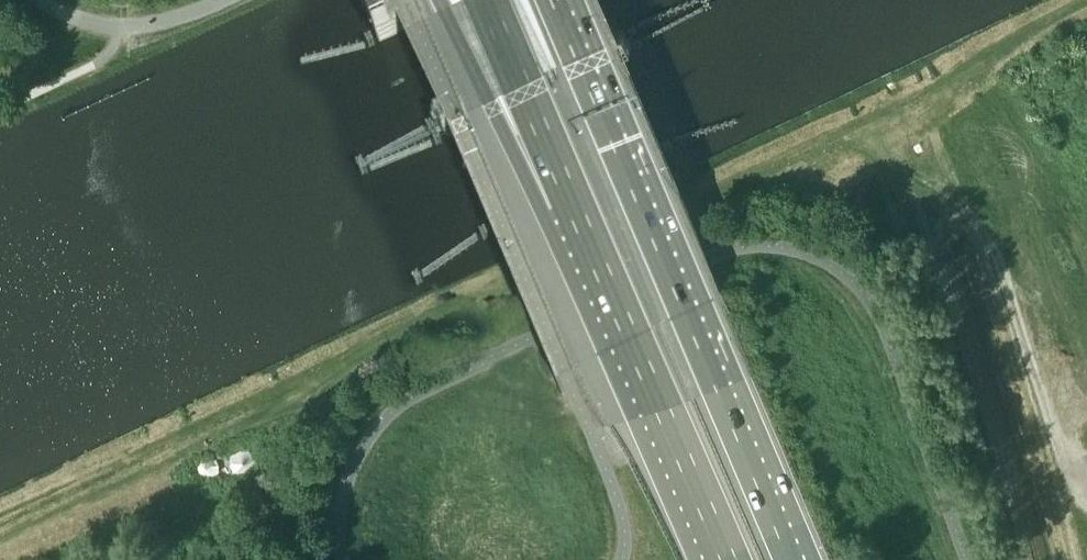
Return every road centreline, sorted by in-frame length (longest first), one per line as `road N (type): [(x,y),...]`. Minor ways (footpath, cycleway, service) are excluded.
road 1 (track): [(0,532),(1086,10)]
road 2 (trunk): [(791,559),(552,0)]
road 3 (trunk): [(572,194),(730,559)]
road 4 (trunk): [(441,0),(488,93),(572,194)]
road 5 (trunk): [(489,0),(572,194)]
road 6 (unclassified): [(33,0),(123,25),(222,0)]

